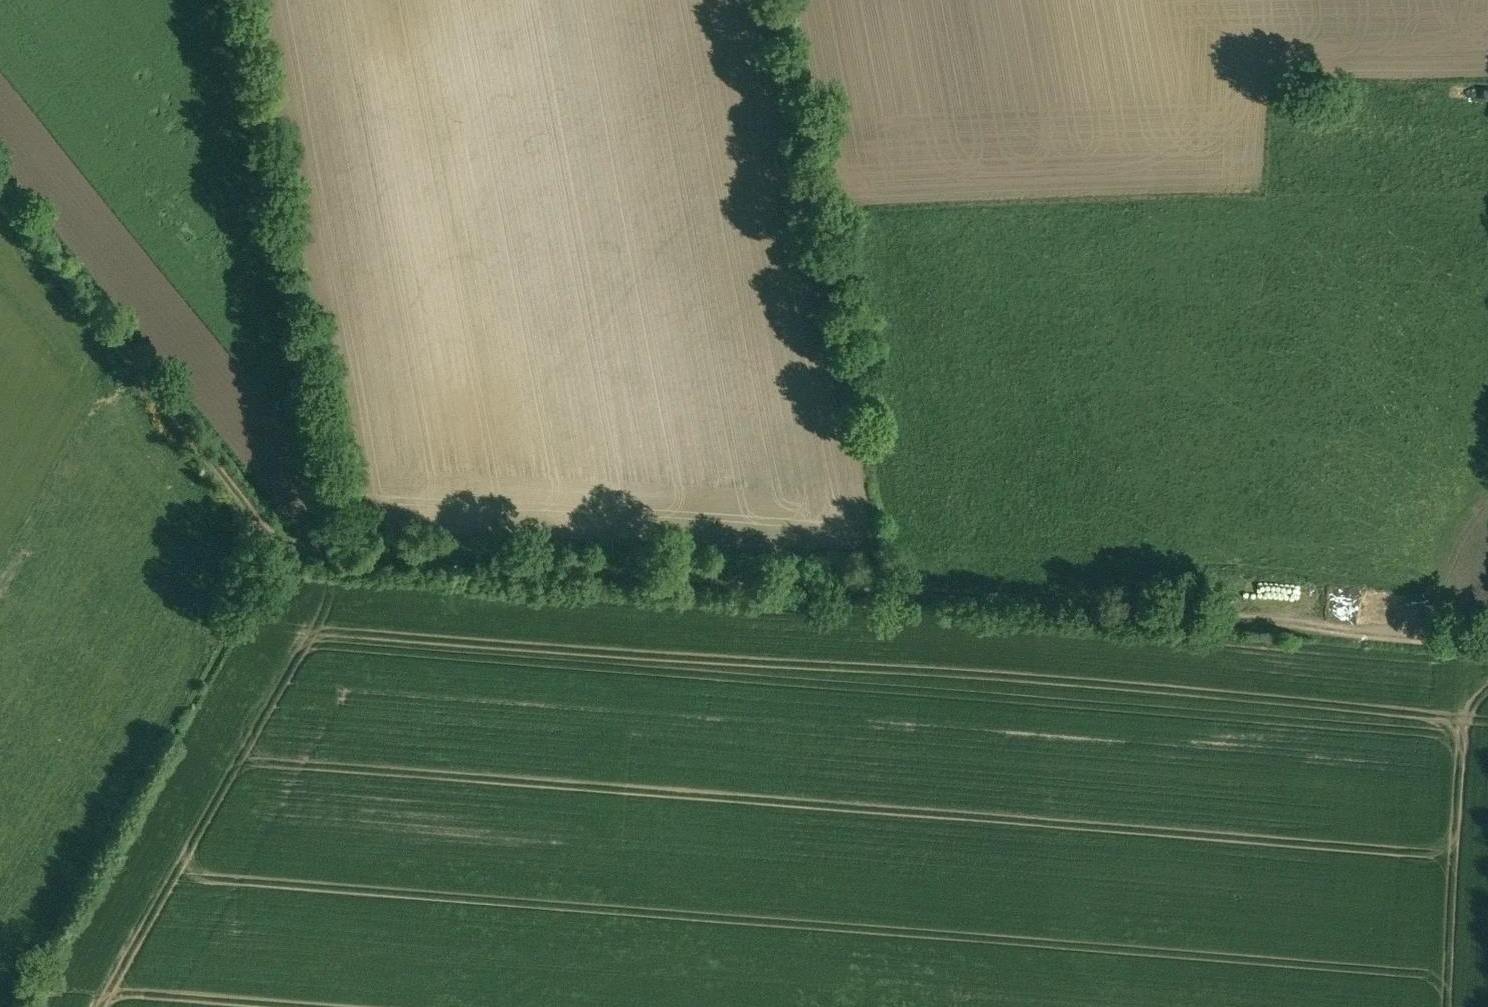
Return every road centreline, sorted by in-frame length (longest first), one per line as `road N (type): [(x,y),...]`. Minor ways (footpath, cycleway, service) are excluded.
road 1 (track): [(1487,647),(288,559),(0,204)]

